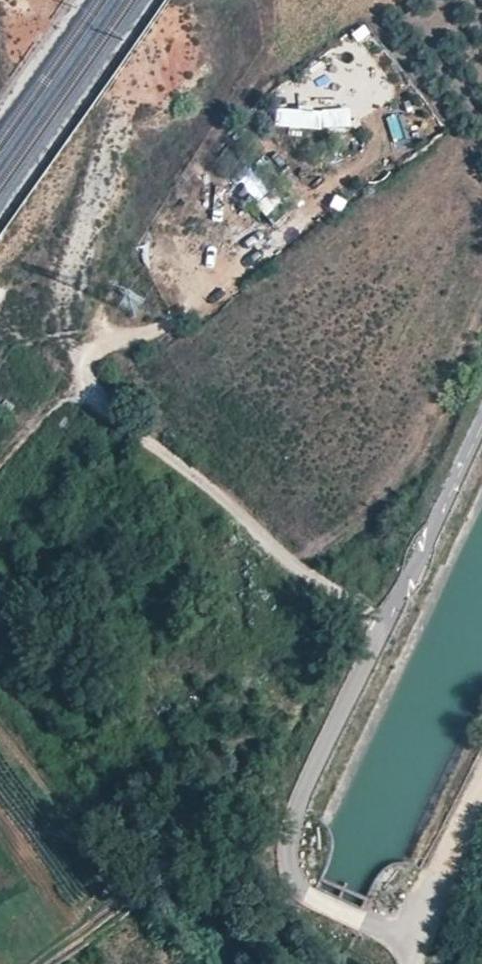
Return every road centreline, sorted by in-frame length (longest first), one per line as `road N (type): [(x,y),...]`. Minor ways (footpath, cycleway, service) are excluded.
road 1 (track): [(384,624),(87,391),(67,357),(64,334)]
road 2 (track): [(396,921),(349,928),(321,915),(295,881),(288,850),(293,817),(384,624)]

